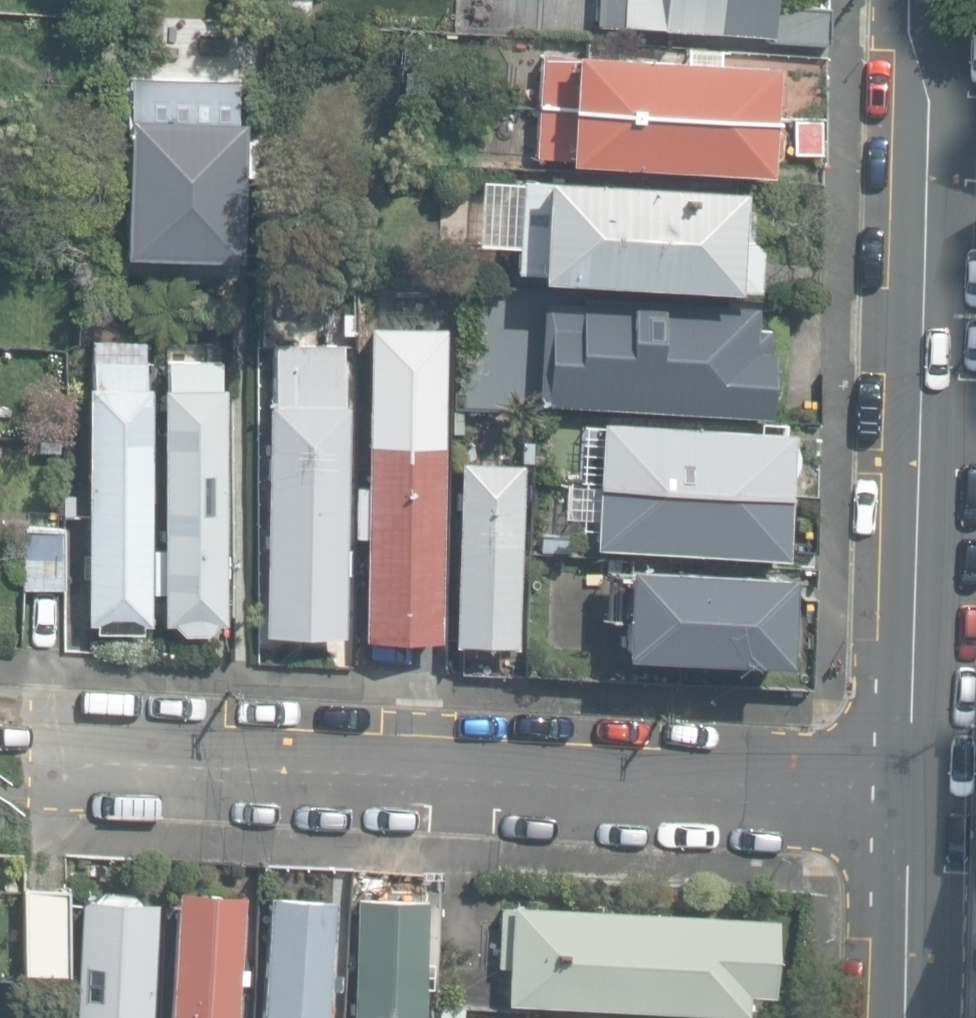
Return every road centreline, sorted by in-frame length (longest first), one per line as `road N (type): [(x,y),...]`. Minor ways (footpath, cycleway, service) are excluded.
road 1 (residential): [(915,793),(61,744)]
road 2 (tertiary): [(939,0),(915,793)]
road 3 (tertiary): [(915,793),(905,1017)]

